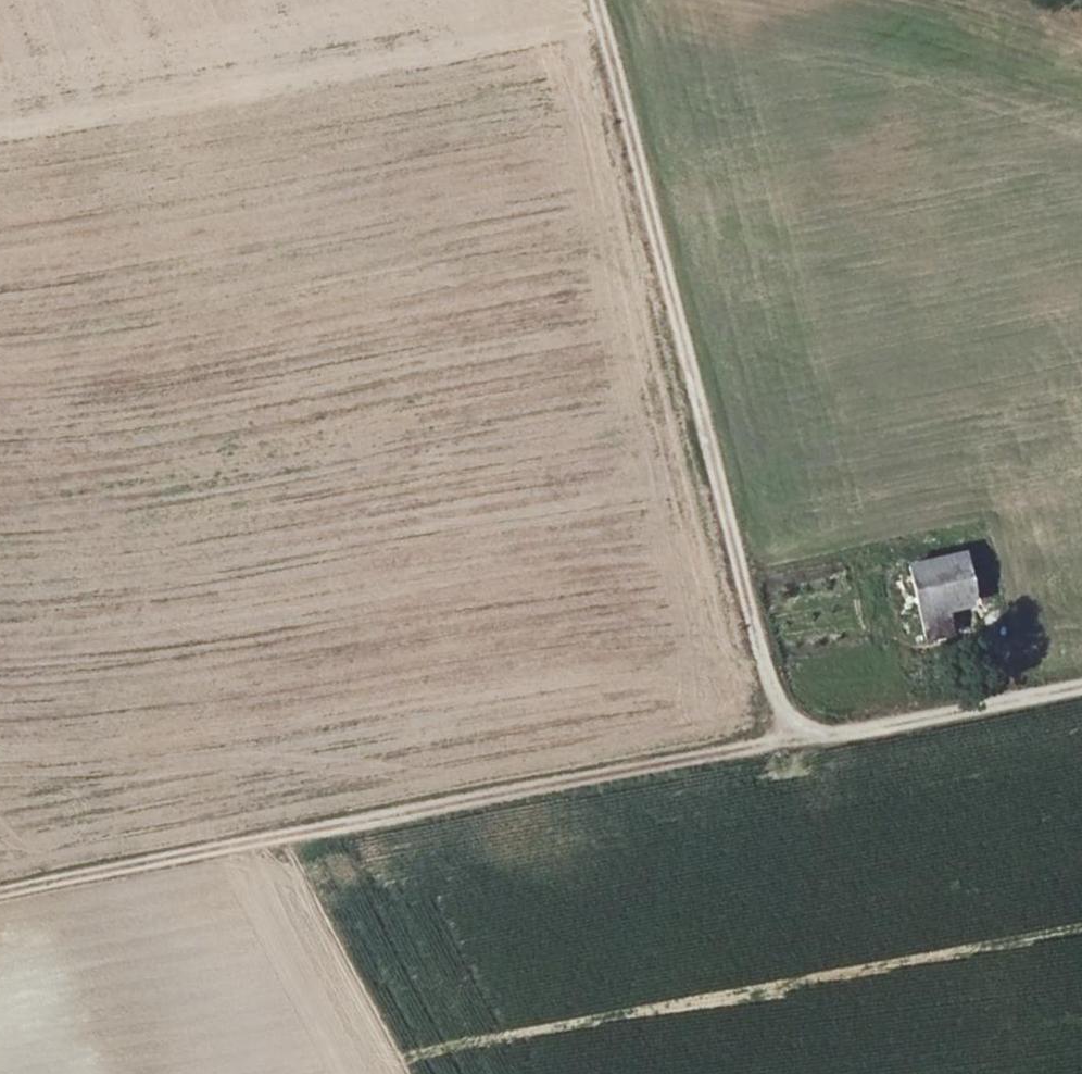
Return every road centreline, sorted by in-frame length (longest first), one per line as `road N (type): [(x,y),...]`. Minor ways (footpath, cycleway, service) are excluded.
road 1 (track): [(806,736),(0,893)]
road 2 (track): [(595,0),(765,666),(806,736)]
road 3 (track): [(806,736),(1081,686)]

